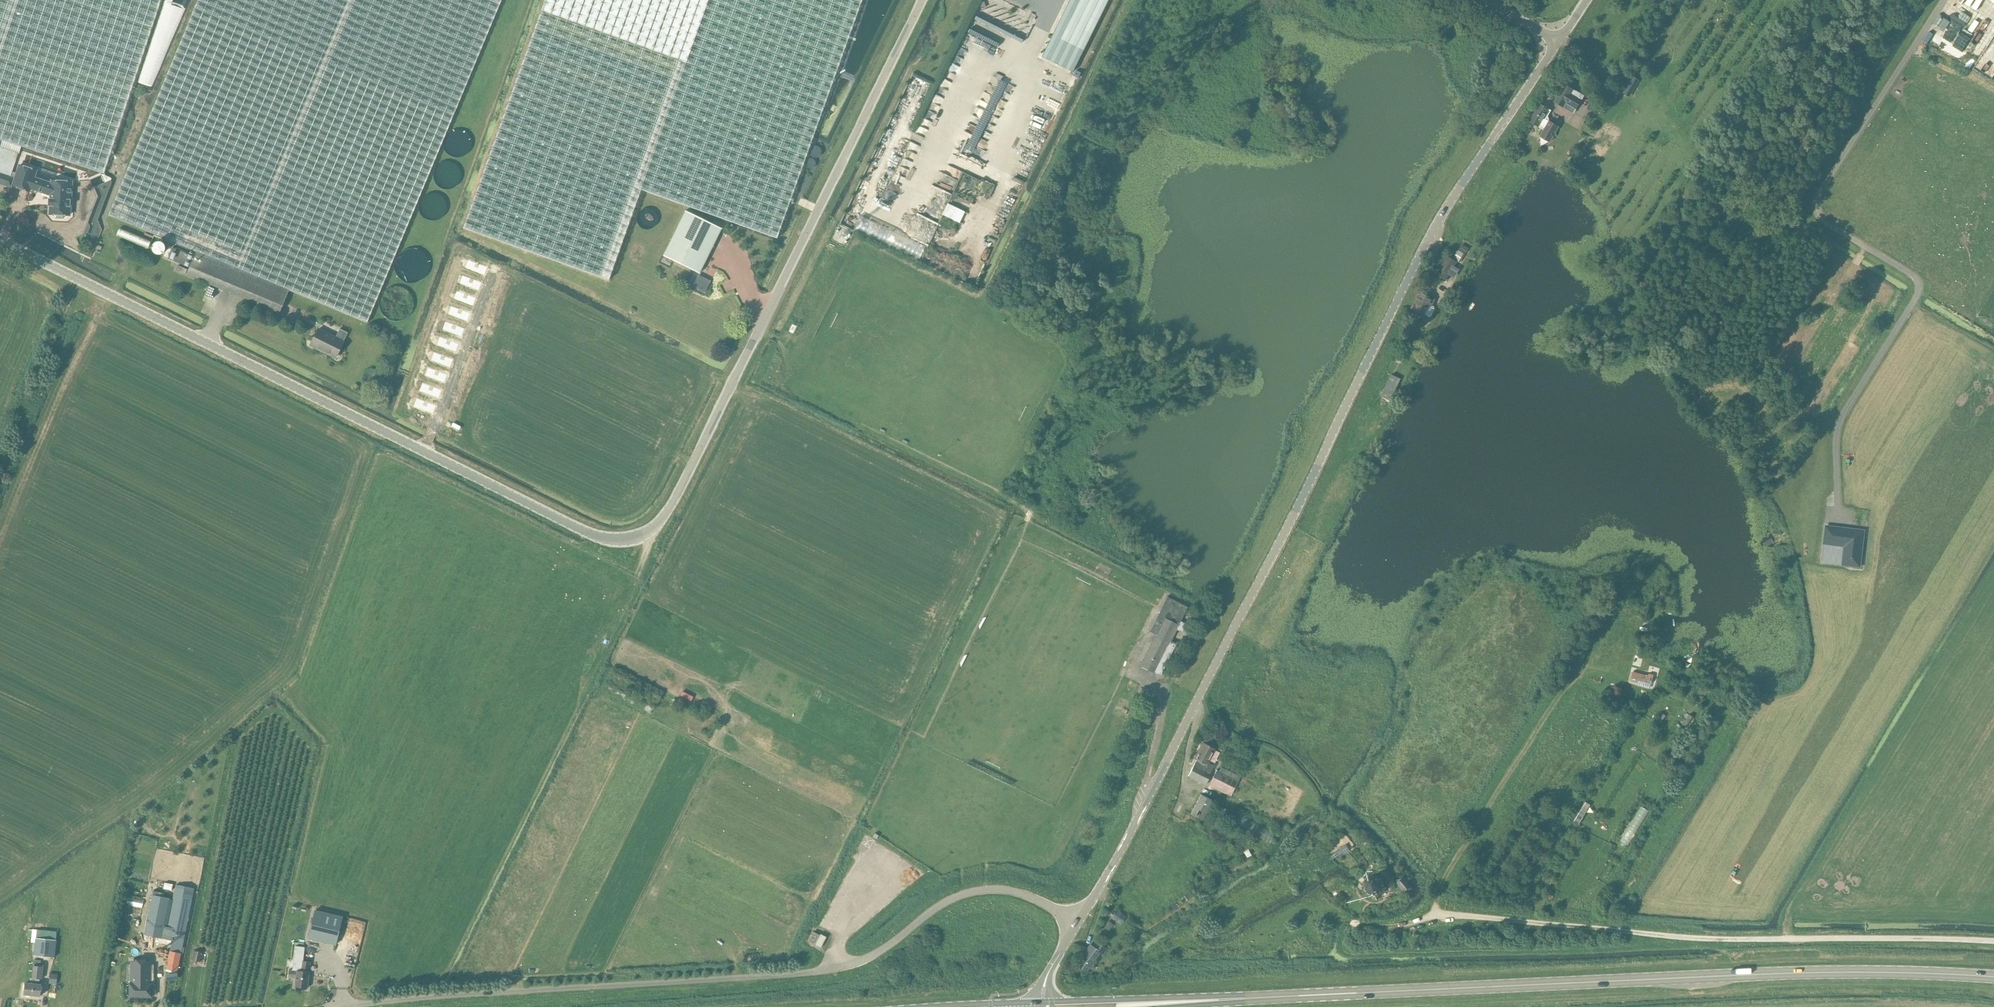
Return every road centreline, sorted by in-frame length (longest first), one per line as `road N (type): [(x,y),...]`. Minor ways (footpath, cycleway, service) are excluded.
road 1 (unclassified): [(922,0),(667,511),(639,536),(610,539),(564,521),(0,241)]
road 2 (tertiary): [(1076,923),(1152,789),(1432,232),(1558,41)]
road 3 (unclassified): [(343,1006),(834,969),(881,951),(945,903),(980,891),(1018,893),(1076,923)]
road 4 (primary): [(1993,977),(1788,973),(1244,998)]
road 5 (unclassified): [(1993,941),(1710,939),(1440,915),(1367,926)]
road 6 (primary): [(1244,998),(1027,1002)]

